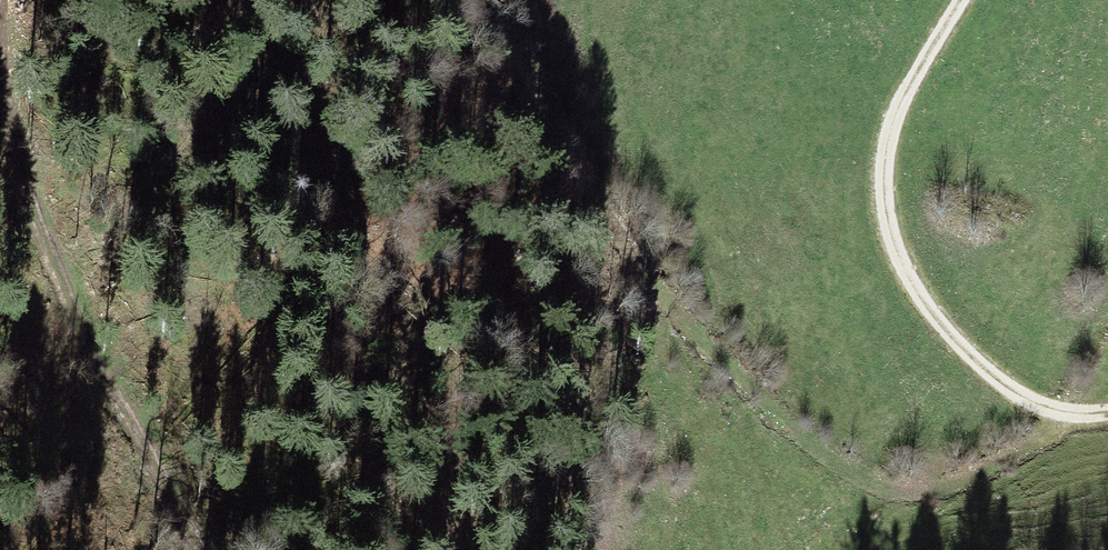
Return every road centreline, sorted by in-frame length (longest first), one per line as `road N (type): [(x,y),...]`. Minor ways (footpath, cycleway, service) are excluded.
road 1 (track): [(504,0),(600,201),(733,401),(793,458),(881,489),(966,479),(1061,417),(1107,354)]
road 2 (track): [(1107,411),(1066,412),(1009,390),(925,308),(895,252),(884,203),(886,142),(961,0)]
road 3 (track): [(202,549),(91,357),(22,172),(0,67)]

